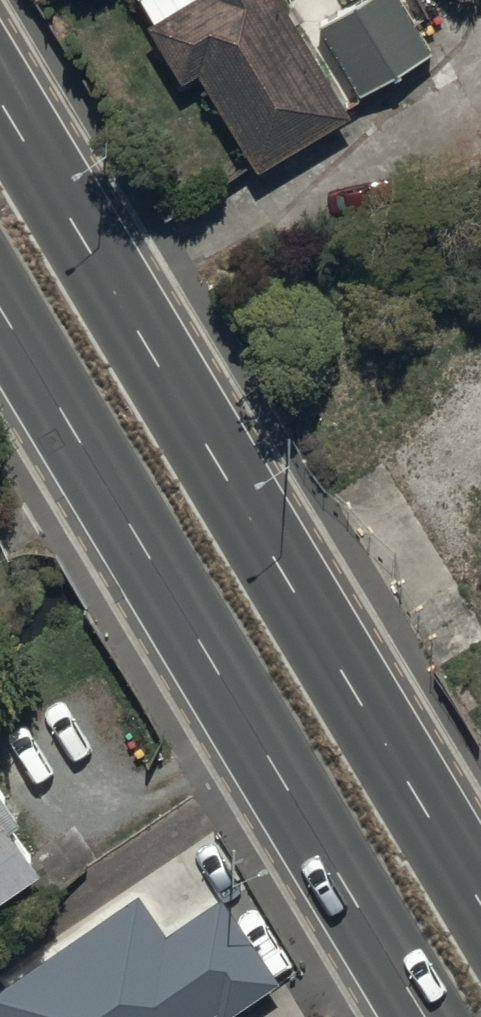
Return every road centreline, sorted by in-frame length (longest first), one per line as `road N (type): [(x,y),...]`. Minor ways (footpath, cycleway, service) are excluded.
road 1 (primary): [(0,107),(480,907)]
road 2 (primary): [(425,1016),(0,310)]

